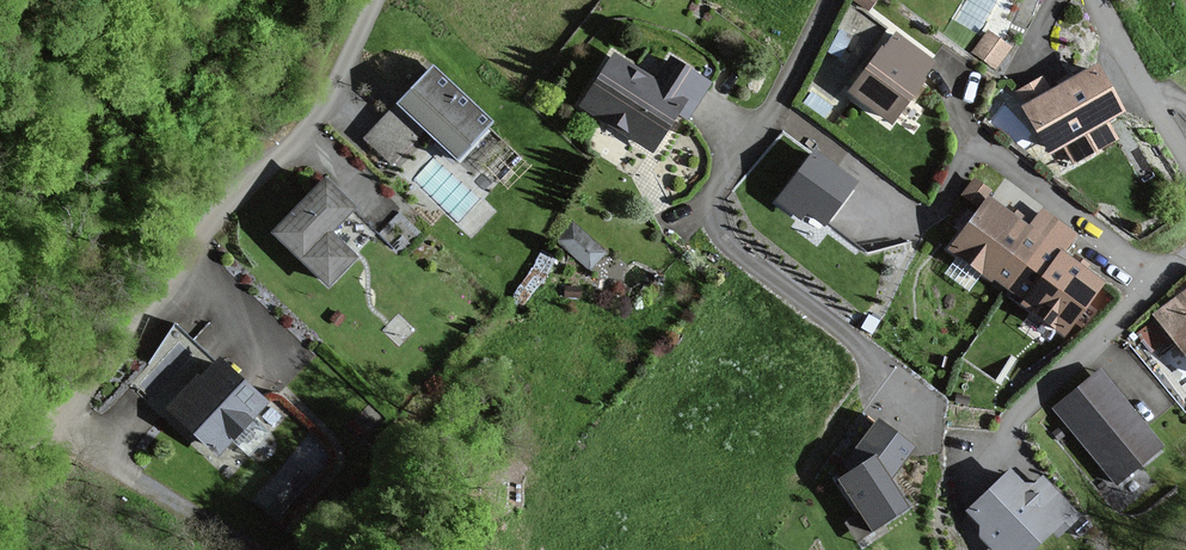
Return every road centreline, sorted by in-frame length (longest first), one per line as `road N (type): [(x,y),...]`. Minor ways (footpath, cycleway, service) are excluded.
road 1 (residential): [(376,0),(312,127),(201,236),(202,266),(169,309),(53,425)]
road 2 (residential): [(681,226),(780,98),(829,0)]

